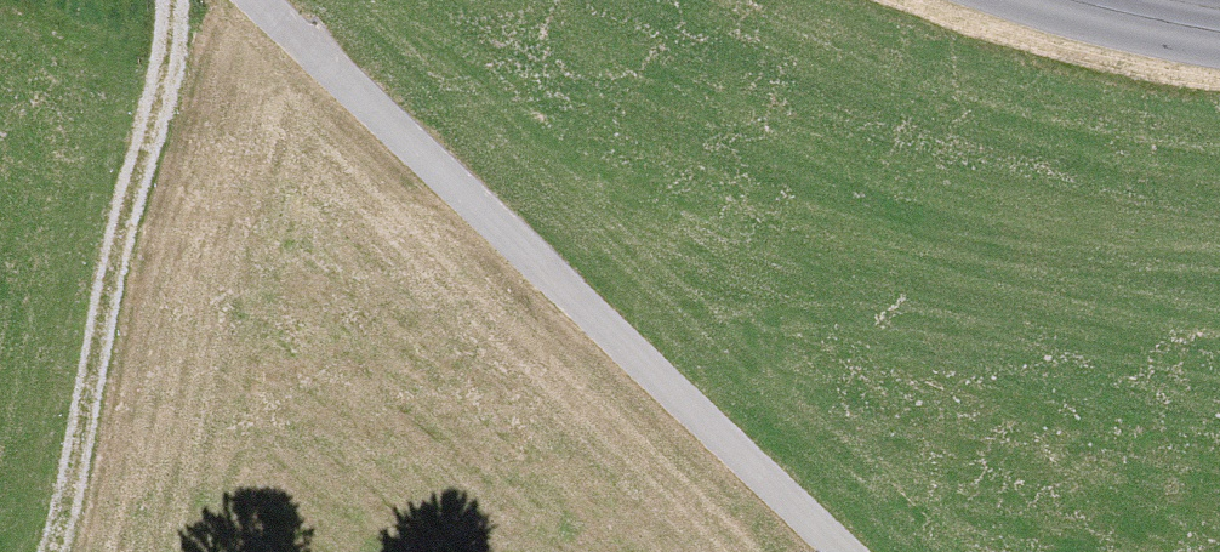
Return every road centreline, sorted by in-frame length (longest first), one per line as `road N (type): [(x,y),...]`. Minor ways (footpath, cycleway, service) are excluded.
road 1 (track): [(258,0),(845,551)]
road 2 (track): [(174,0),(162,96),(47,551)]
road 3 (tertiary): [(1074,0),(1219,30)]

